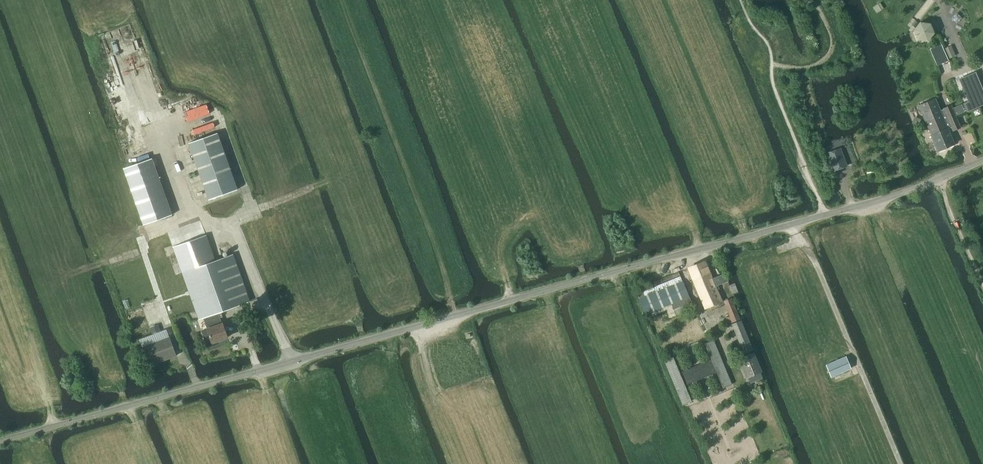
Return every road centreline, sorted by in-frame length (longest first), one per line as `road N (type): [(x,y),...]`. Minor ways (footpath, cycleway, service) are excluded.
road 1 (unclassified): [(0,440),(851,209),(982,161)]

